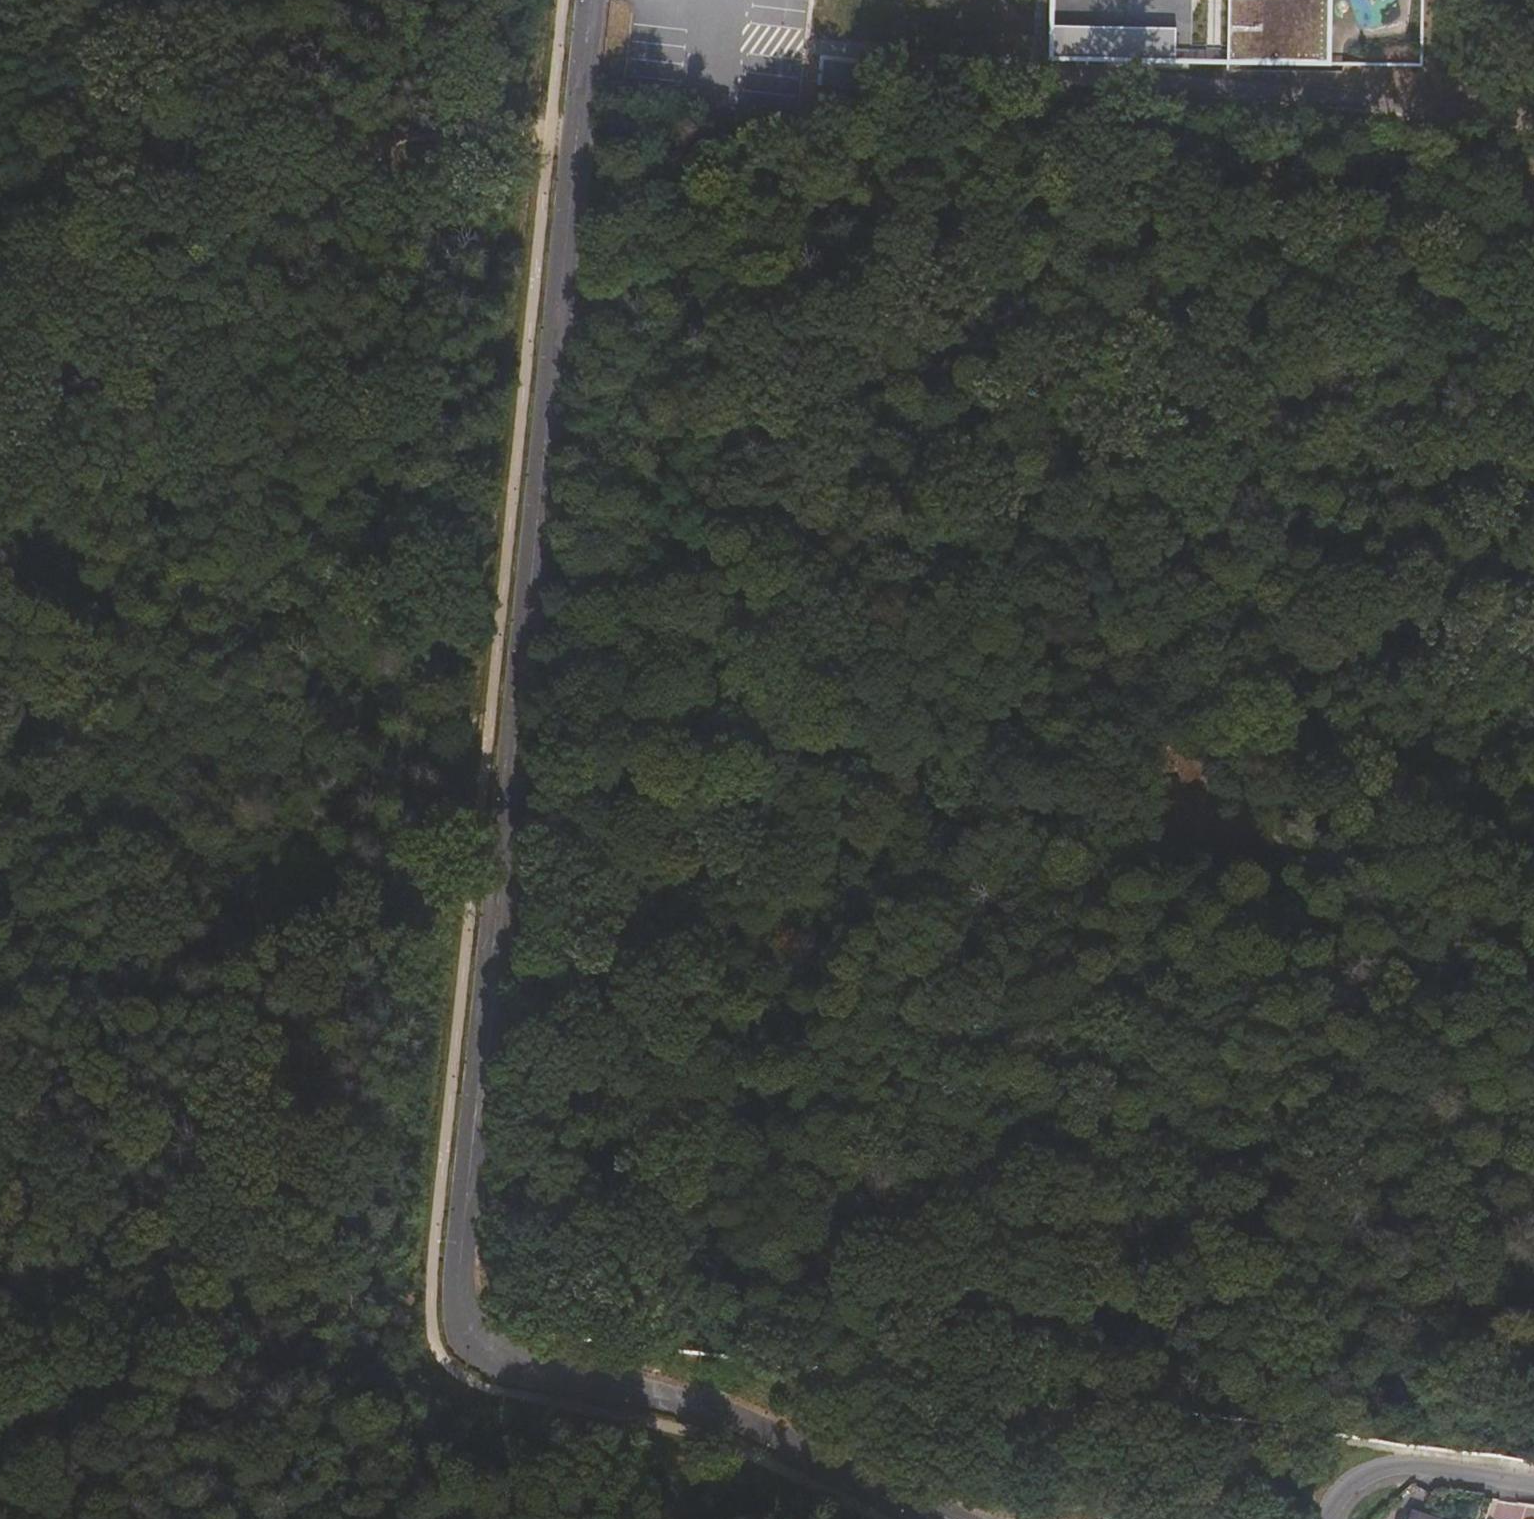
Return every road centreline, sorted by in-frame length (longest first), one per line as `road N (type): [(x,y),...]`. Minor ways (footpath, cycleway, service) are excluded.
road 1 (unclassified): [(592,0),(463,1256),(466,1334),(478,1351),(528,1374),(703,1406),(949,1518)]
road 2 (residential): [(1533,1488),(1419,1471),(1379,1476),(1361,1484),(1333,1518)]

